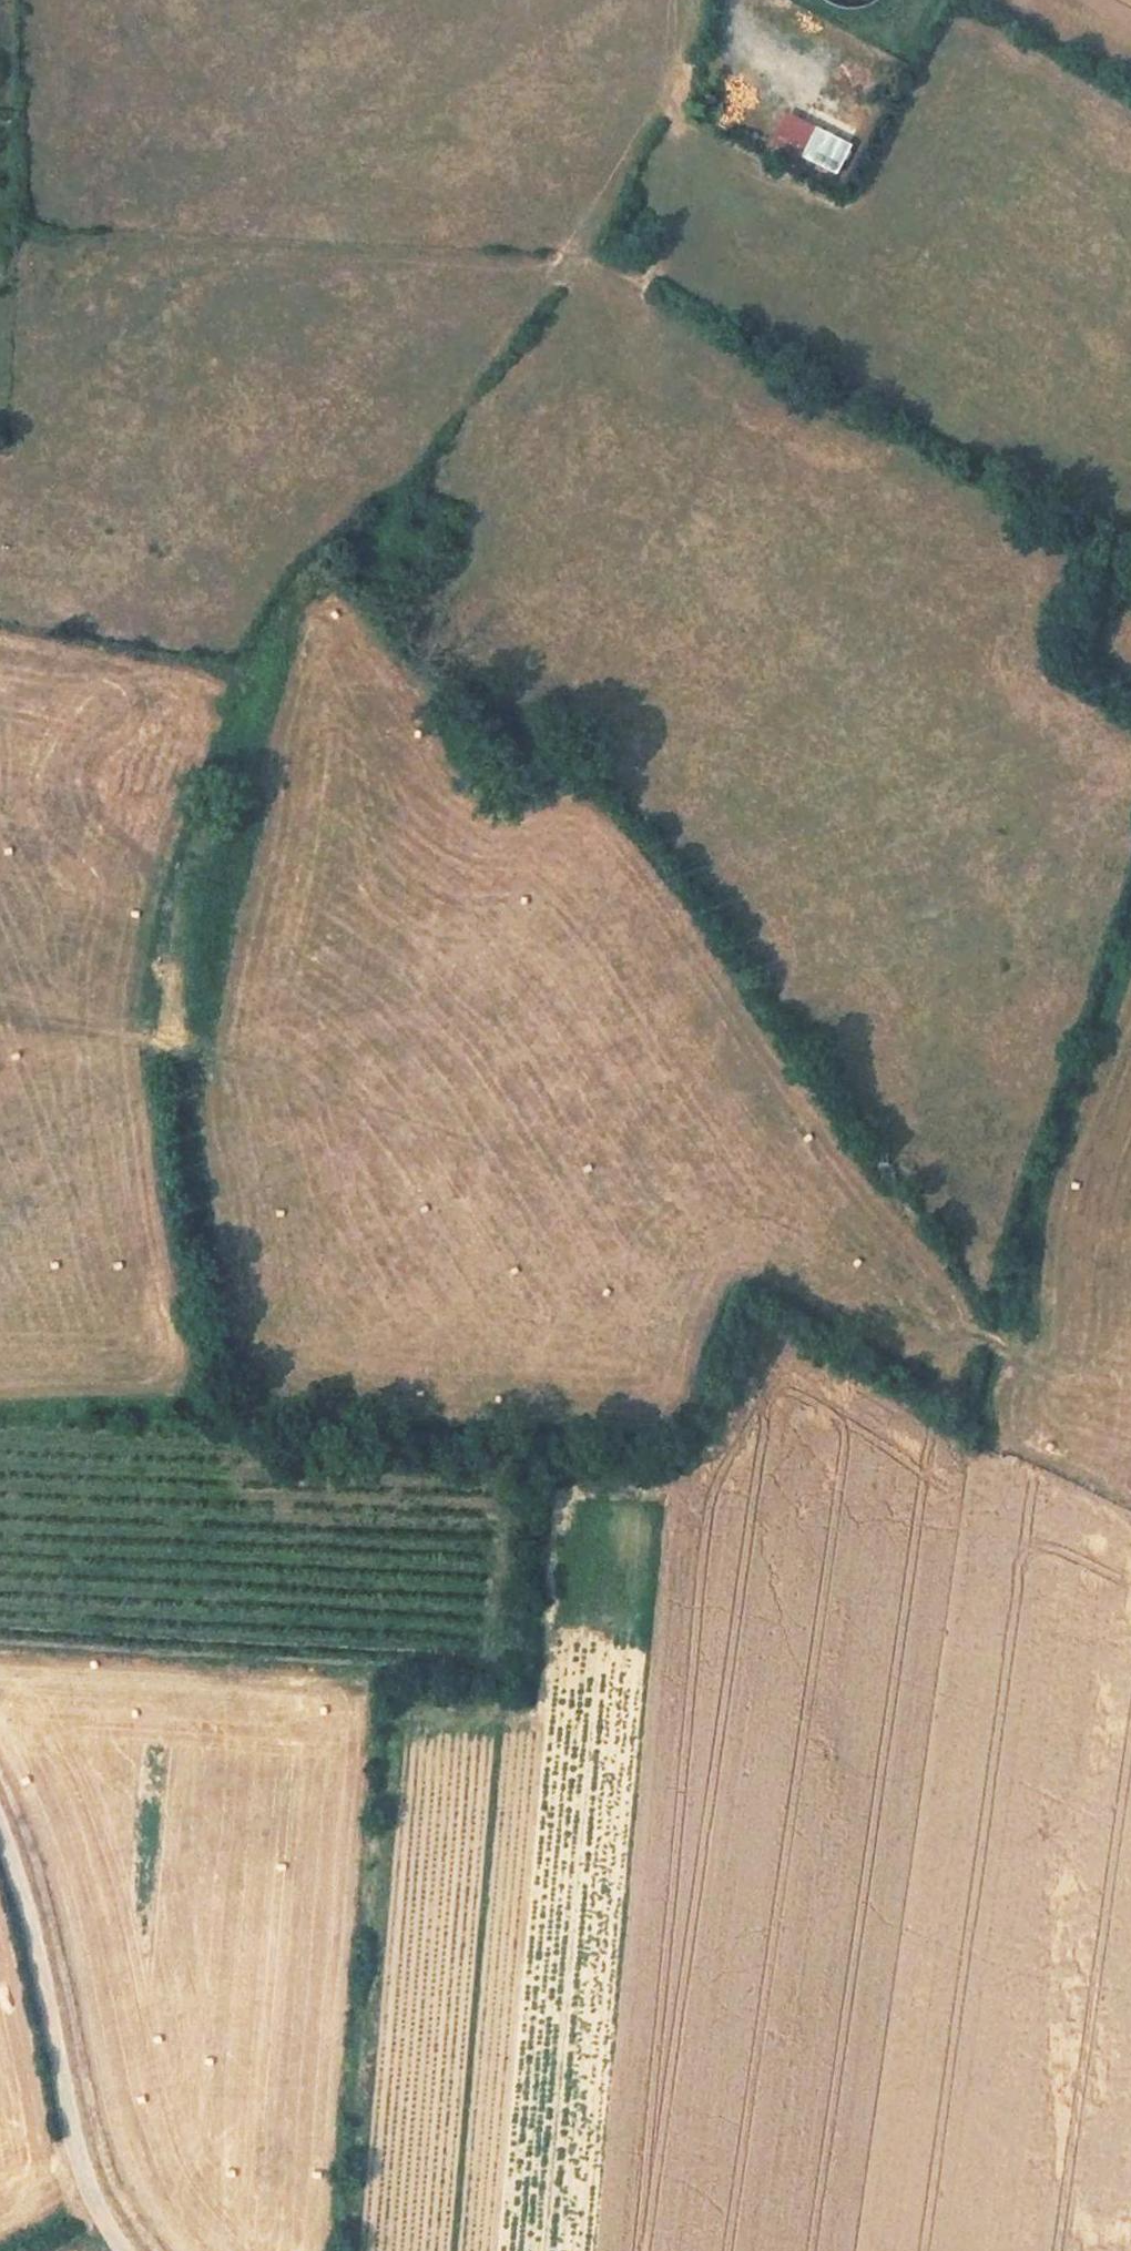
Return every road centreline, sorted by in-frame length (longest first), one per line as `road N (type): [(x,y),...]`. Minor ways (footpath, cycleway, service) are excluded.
road 1 (track): [(126,2250),(109,2226),(19,1867),(0,1820)]
road 2 (track): [(730,0),(720,72),(727,107),(822,168),(837,169),(855,150),(935,0)]

